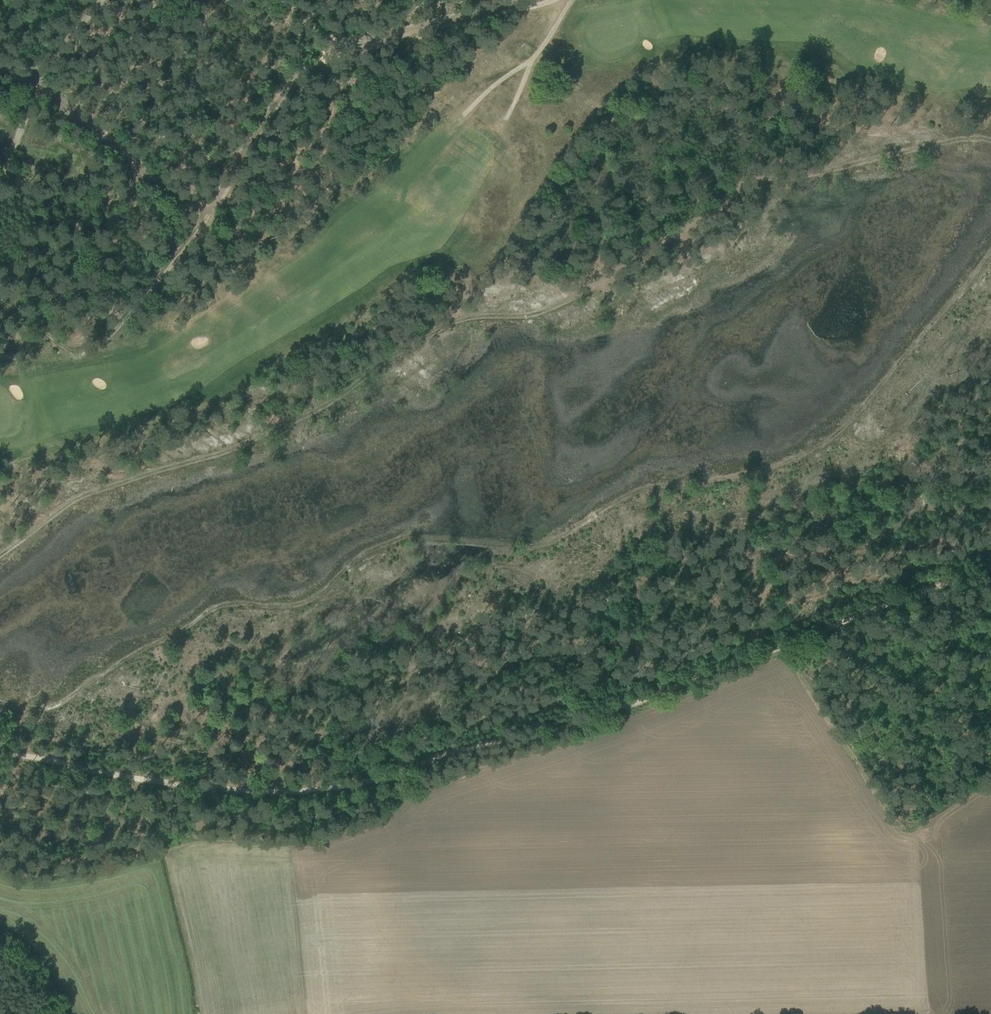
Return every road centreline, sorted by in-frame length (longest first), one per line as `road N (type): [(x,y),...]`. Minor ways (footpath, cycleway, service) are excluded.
road 1 (track): [(0,757),(255,794),(332,790),(611,712),(919,592),(990,578)]
road 2 (track): [(0,295),(65,348),(103,356),(255,257),(202,201),(0,69)]
road 3 (track): [(202,201),(288,80),(428,26),(534,0)]
road 4 (track): [(100,0),(38,87),(0,185)]

